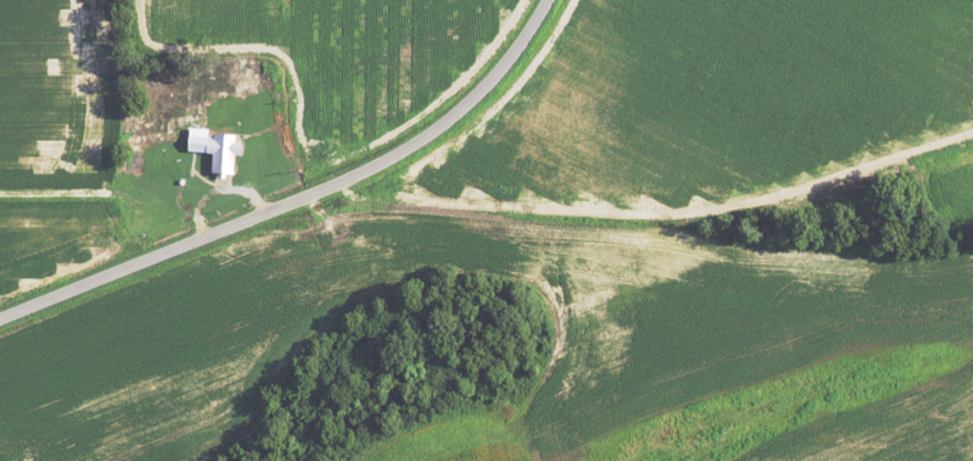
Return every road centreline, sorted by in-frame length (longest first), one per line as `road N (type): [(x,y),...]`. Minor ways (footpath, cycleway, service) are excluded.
road 1 (track): [(301,198),(391,243),(524,263),(578,258),(684,225),(901,260),(972,257)]
road 2 (residential): [(545,0),(492,82),(414,148),(0,319)]

